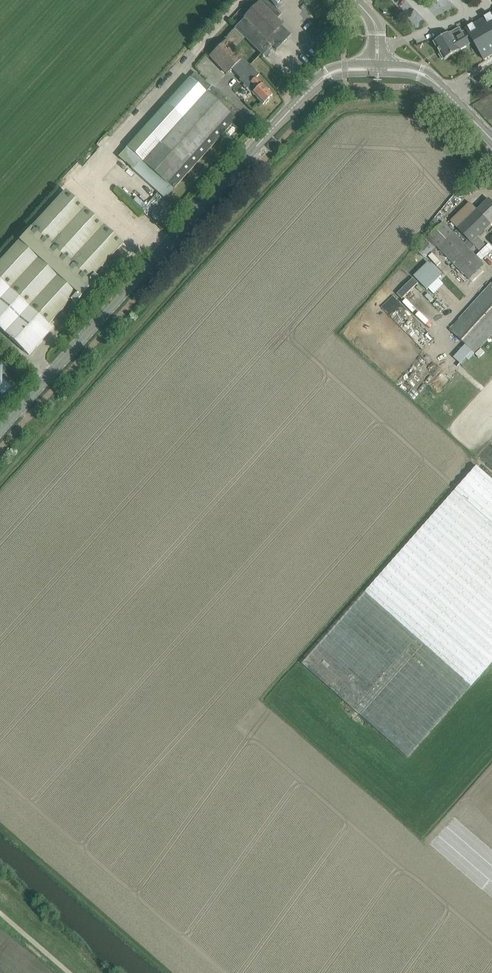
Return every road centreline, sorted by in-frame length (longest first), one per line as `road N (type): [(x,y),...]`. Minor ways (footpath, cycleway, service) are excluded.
road 1 (tertiary): [(0,430),(311,89),(336,69),(377,68)]
road 2 (tertiary): [(491,139),(424,74),(377,68)]

